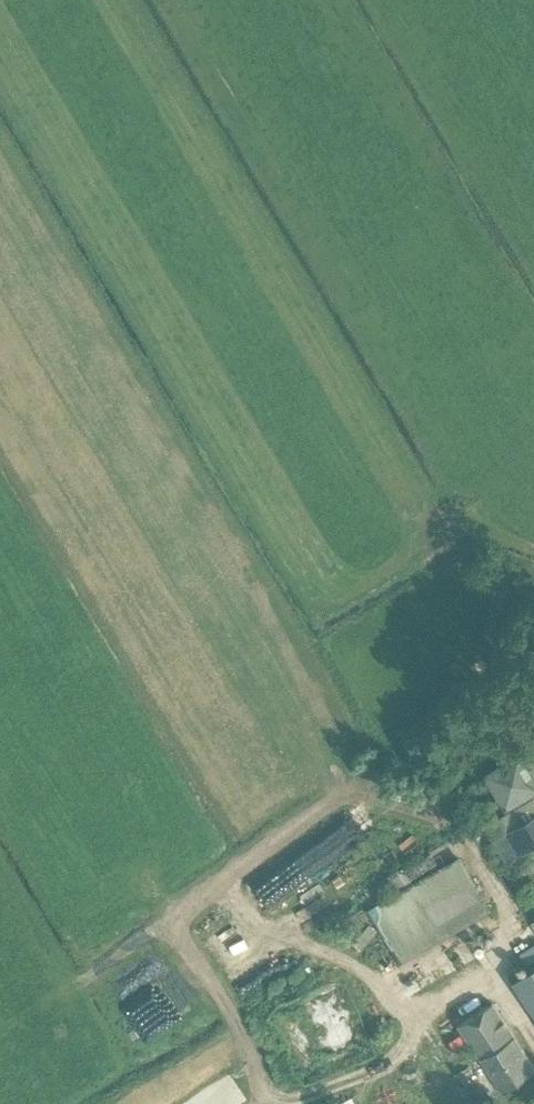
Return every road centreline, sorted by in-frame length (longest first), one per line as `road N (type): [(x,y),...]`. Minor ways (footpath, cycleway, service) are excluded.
road 1 (track): [(262,1103),(233,1006),(183,919),(356,791),(460,833)]
road 2 (track): [(282,1103),(400,1057),(414,1016)]

